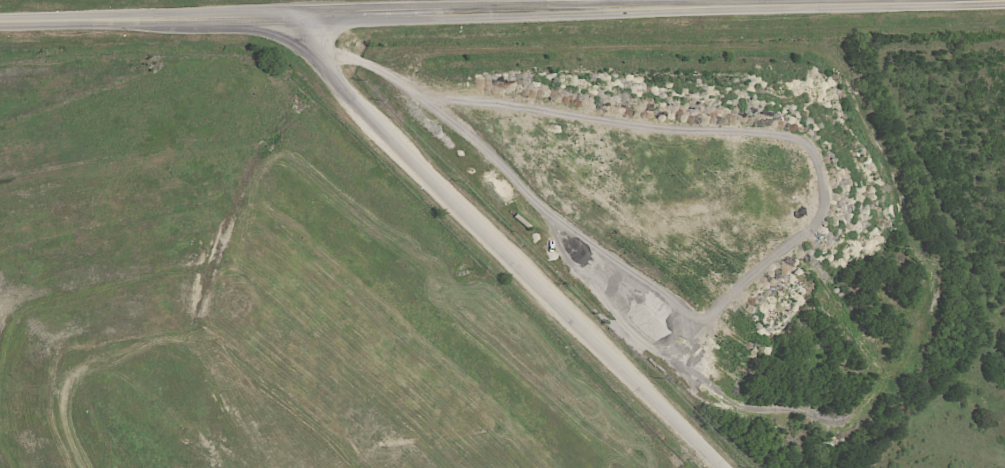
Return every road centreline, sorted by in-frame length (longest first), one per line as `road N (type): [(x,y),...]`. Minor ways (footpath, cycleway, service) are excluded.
road 1 (secondary): [(1004,2),(0,24)]
road 2 (residential): [(304,18),(321,59),(352,100),(722,467)]

